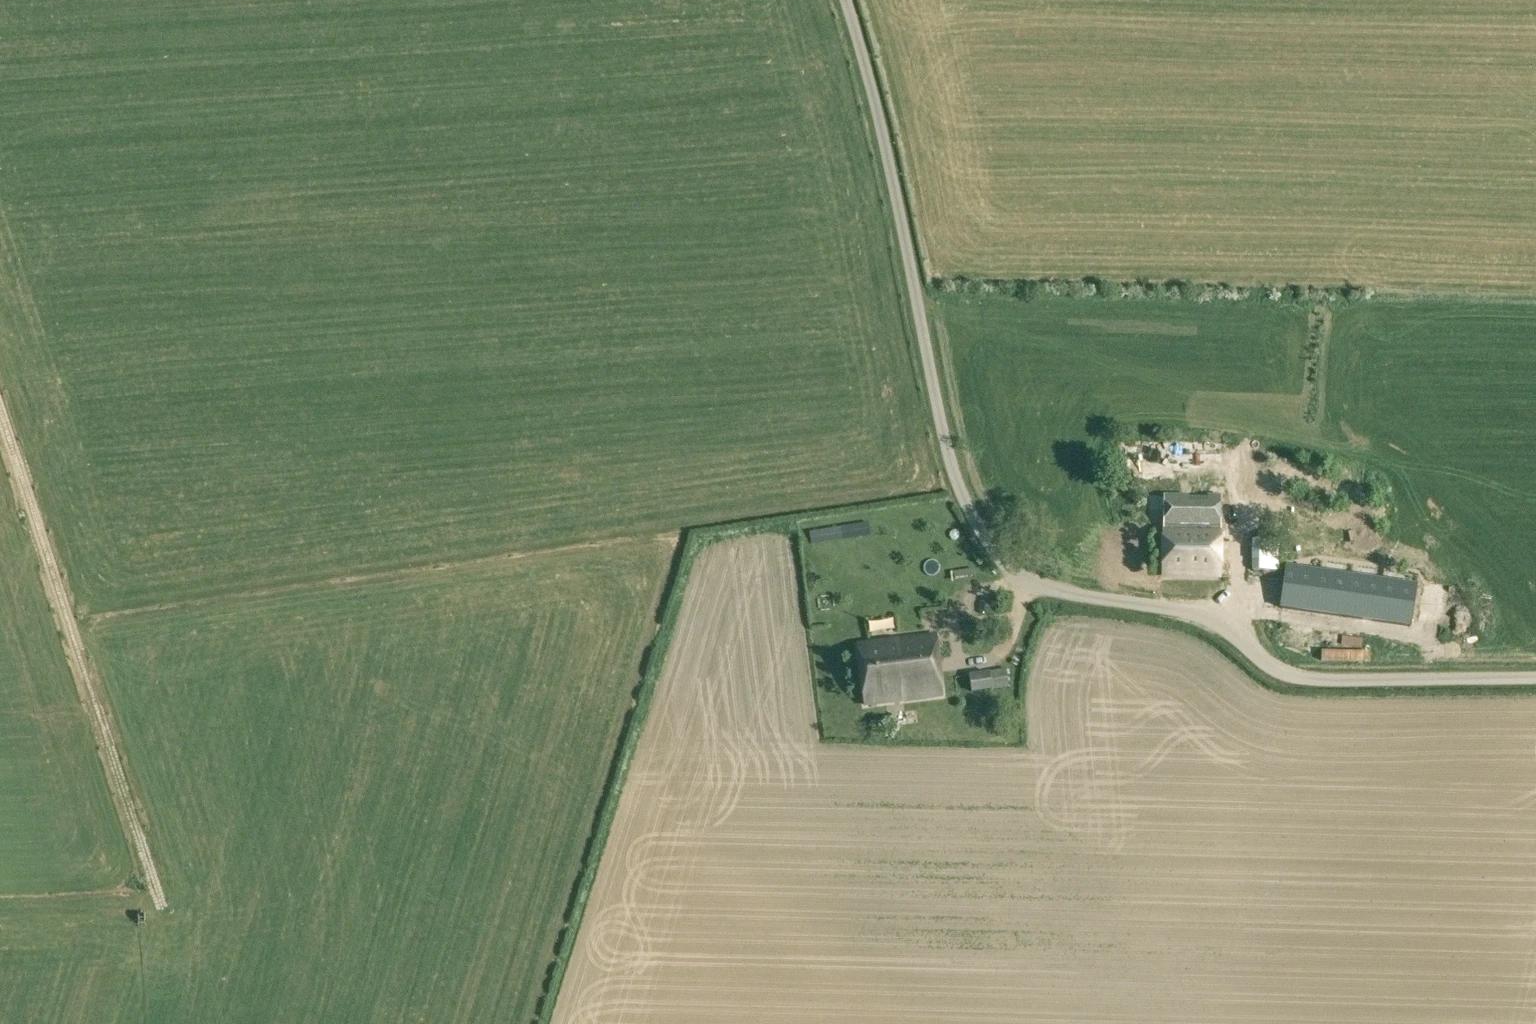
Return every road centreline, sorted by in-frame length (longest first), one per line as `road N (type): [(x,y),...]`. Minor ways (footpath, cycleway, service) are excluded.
road 1 (unclassified): [(1535,677),(1283,674),(1212,617),(1040,586),(1007,566),(966,504),(948,451),(845,0)]

